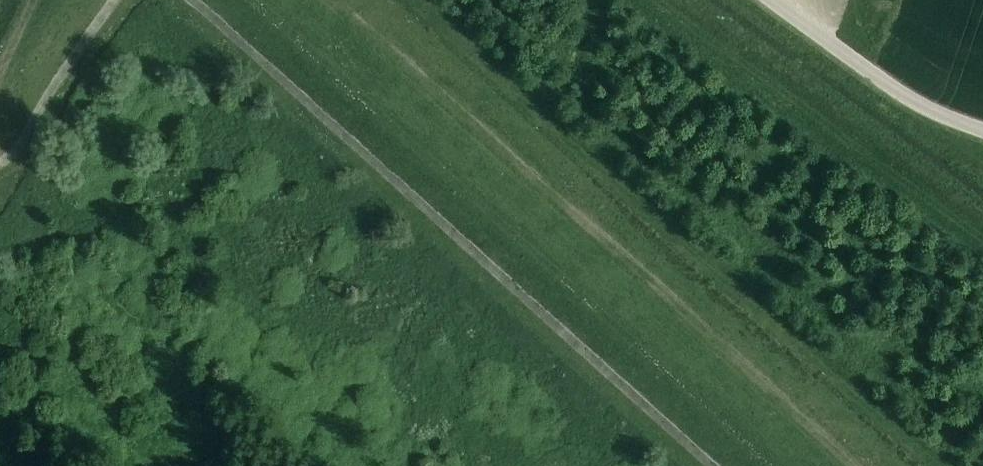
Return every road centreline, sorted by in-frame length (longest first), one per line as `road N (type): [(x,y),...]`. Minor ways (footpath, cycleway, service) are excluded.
road 1 (track): [(771,465),(251,0)]
road 2 (track): [(863,465),(344,0)]
road 3 (track): [(176,0),(694,465)]
road 4 (track): [(0,174),(22,159),(131,0)]

